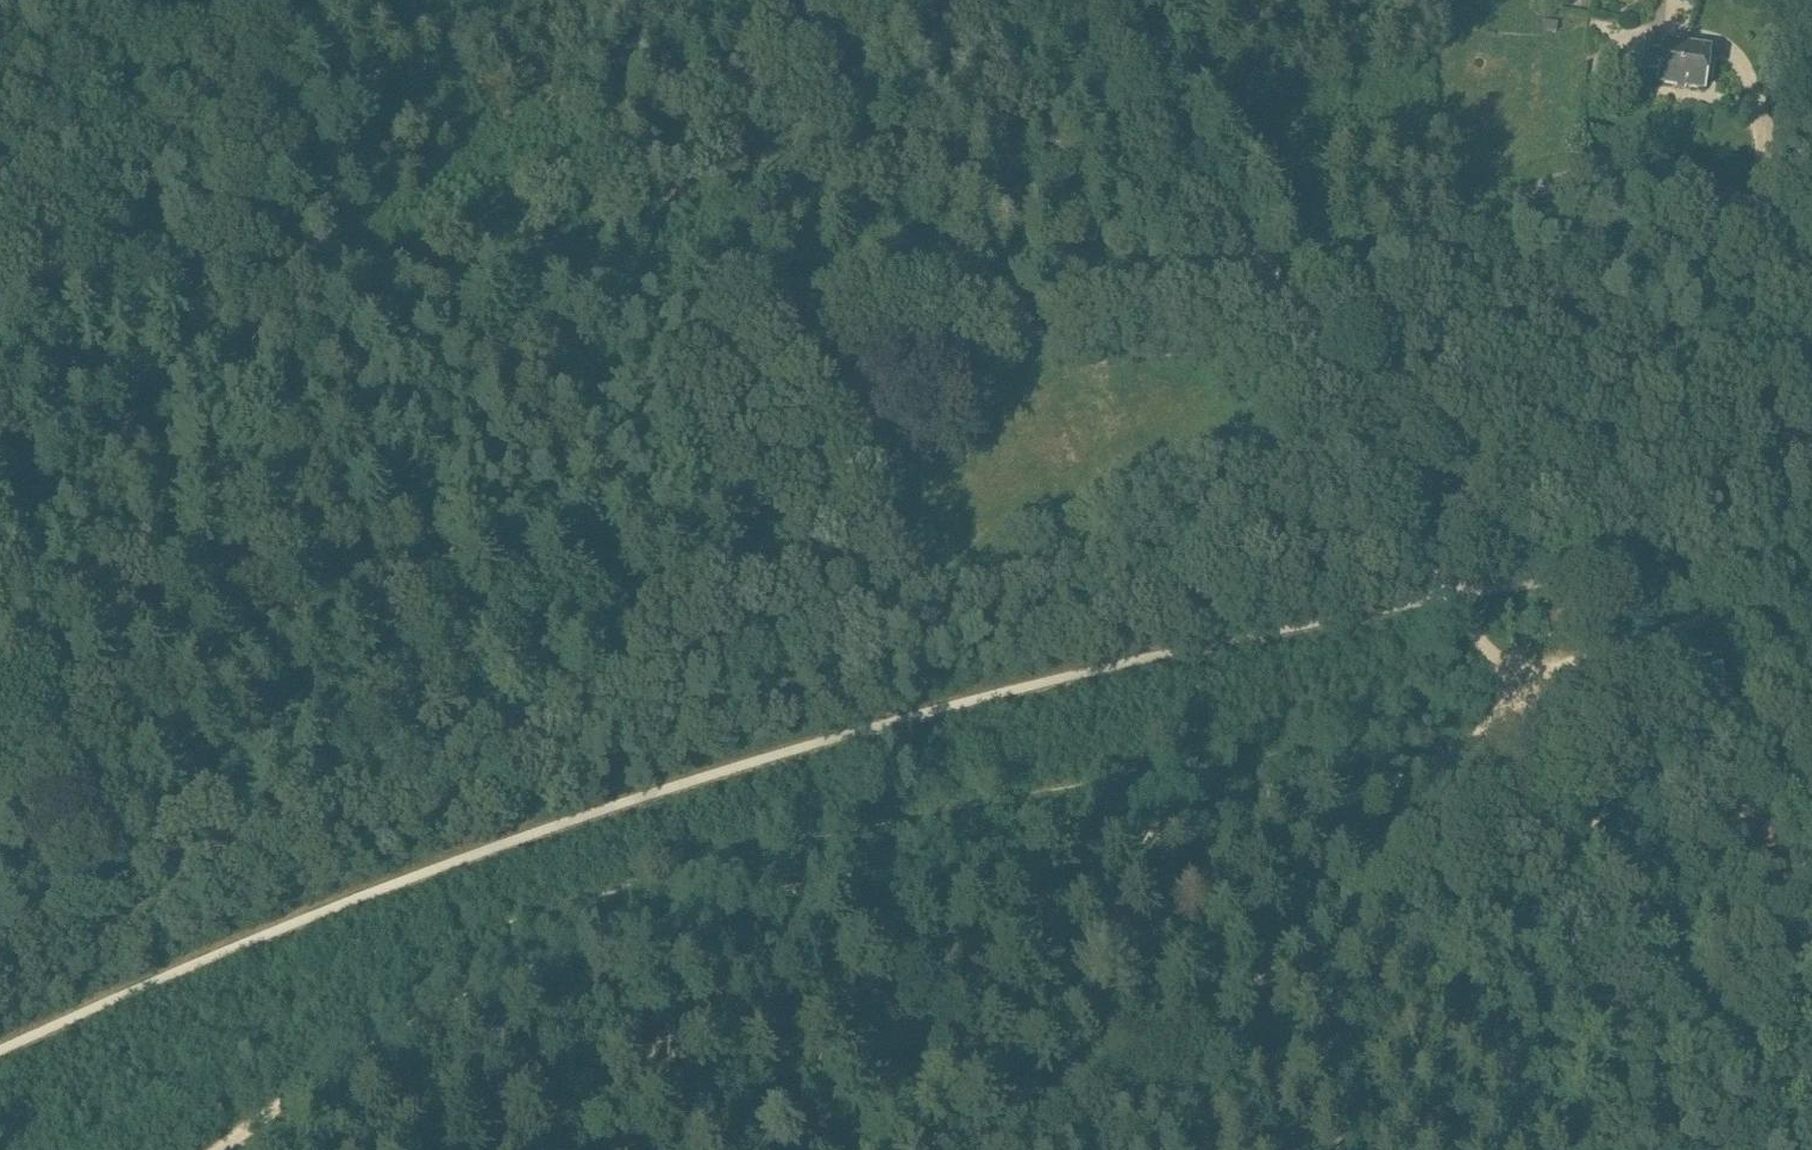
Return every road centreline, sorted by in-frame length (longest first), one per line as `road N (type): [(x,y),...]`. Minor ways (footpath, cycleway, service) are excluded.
road 1 (unclassified): [(0,266),(1277,299),(1332,294),(1409,268),(1544,196),(1610,182),(1683,184),(1745,214),(1811,266)]
road 2 (track): [(0,929),(97,887),(802,640),(1387,513)]
road 3 (track): [(1109,0),(1387,513)]
road 4 (track): [(1516,713),(1782,1149)]
road 5 (track): [(1387,513),(1450,596),(1516,713)]
road 6 (track): [(1516,713),(1730,610)]

